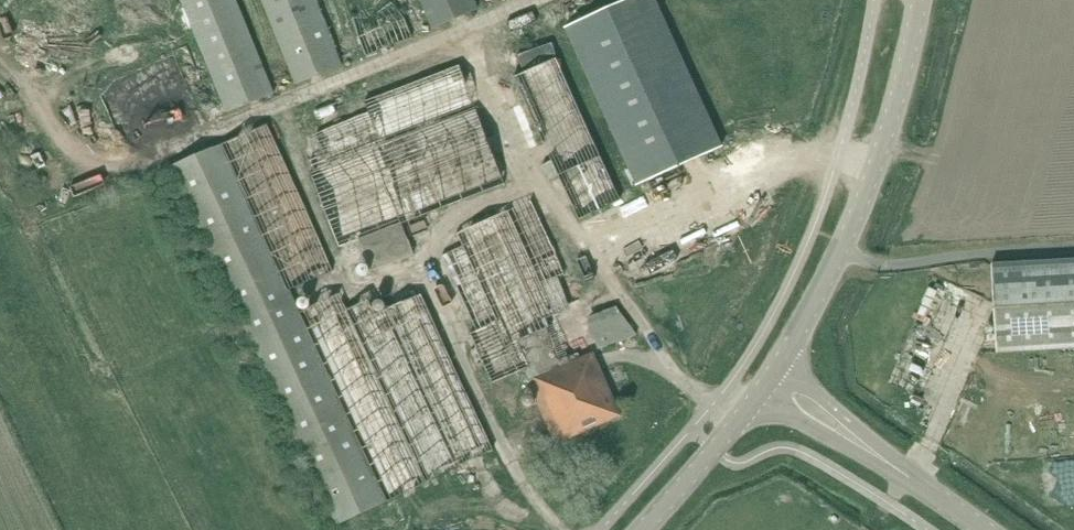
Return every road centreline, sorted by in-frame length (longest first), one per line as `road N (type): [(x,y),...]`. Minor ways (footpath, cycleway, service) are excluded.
road 1 (track): [(562,529),(526,488),(500,440),(436,290),(404,276),(369,285),(344,273),(275,107)]
road 2 (tertiary): [(782,362),(878,163),(920,0)]
road 3 (tertiary): [(643,529),(759,396)]
road 4 (tertiary): [(909,477),(782,362)]
road 5 (tertiary): [(909,477),(759,396)]
road 6 (track): [(874,529),(935,439),(939,418)]

